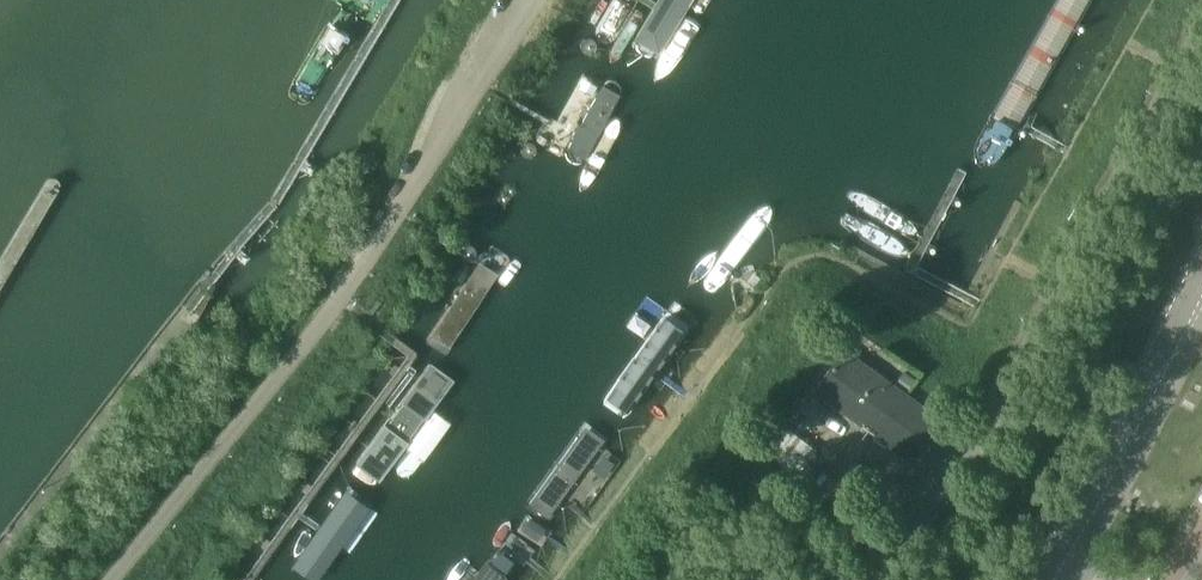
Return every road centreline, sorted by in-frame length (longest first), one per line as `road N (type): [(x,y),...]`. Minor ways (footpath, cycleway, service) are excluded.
road 1 (unclassified): [(113,579),(350,284),(526,0)]
road 2 (residential): [(1201,9),(1015,363)]
road 3 (residential): [(1015,363),(901,528),(855,579)]
road 4 (unclassified): [(1050,561),(1124,428)]
road 5 (unclassified): [(1124,428),(1190,303)]
road 6 (residential): [(1124,428),(1015,363)]

